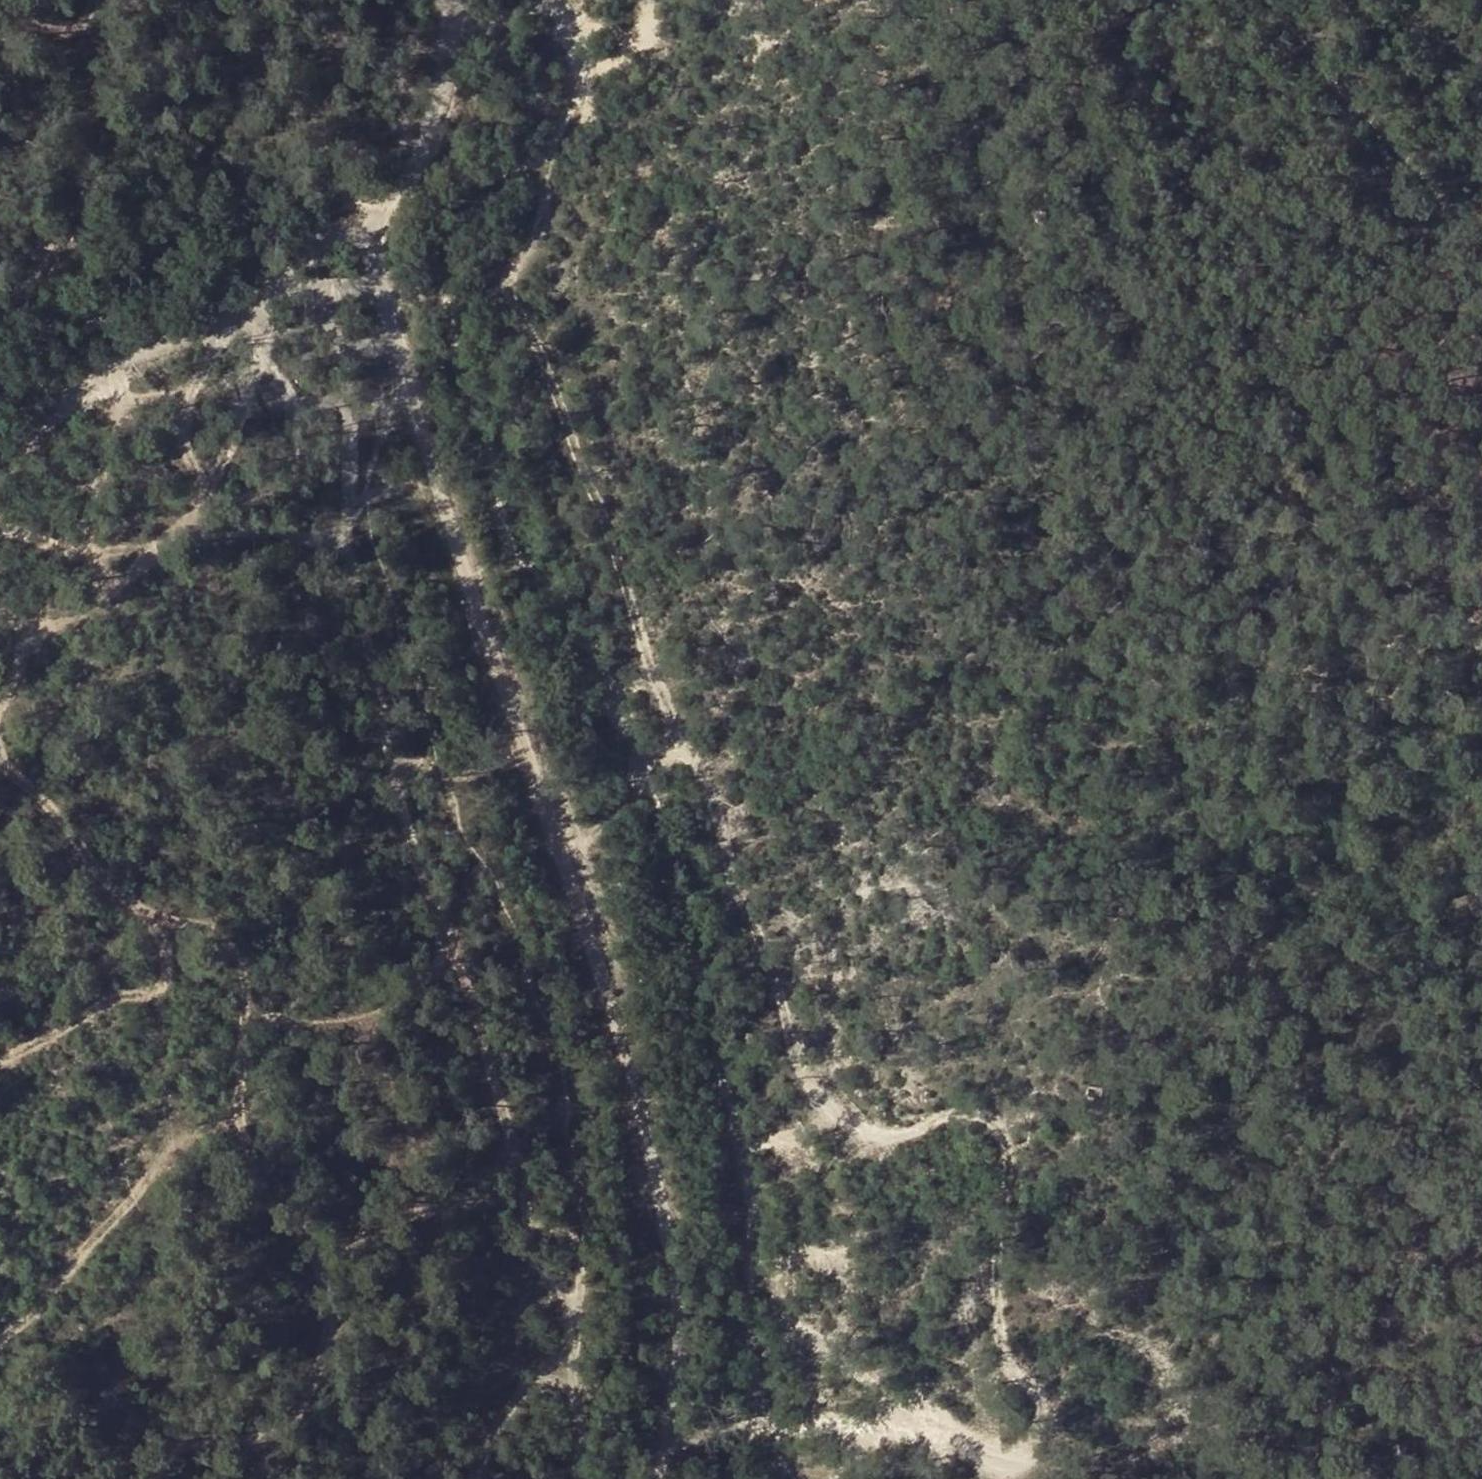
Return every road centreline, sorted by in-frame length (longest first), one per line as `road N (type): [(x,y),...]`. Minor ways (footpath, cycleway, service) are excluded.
road 1 (track): [(657,1478),(676,1404),(675,1299),(620,1022),(434,482),(381,300),(374,245),(383,207),(418,155),(441,76),(441,0)]
road 2 (track): [(1481,230),(1431,191),(1267,0)]

